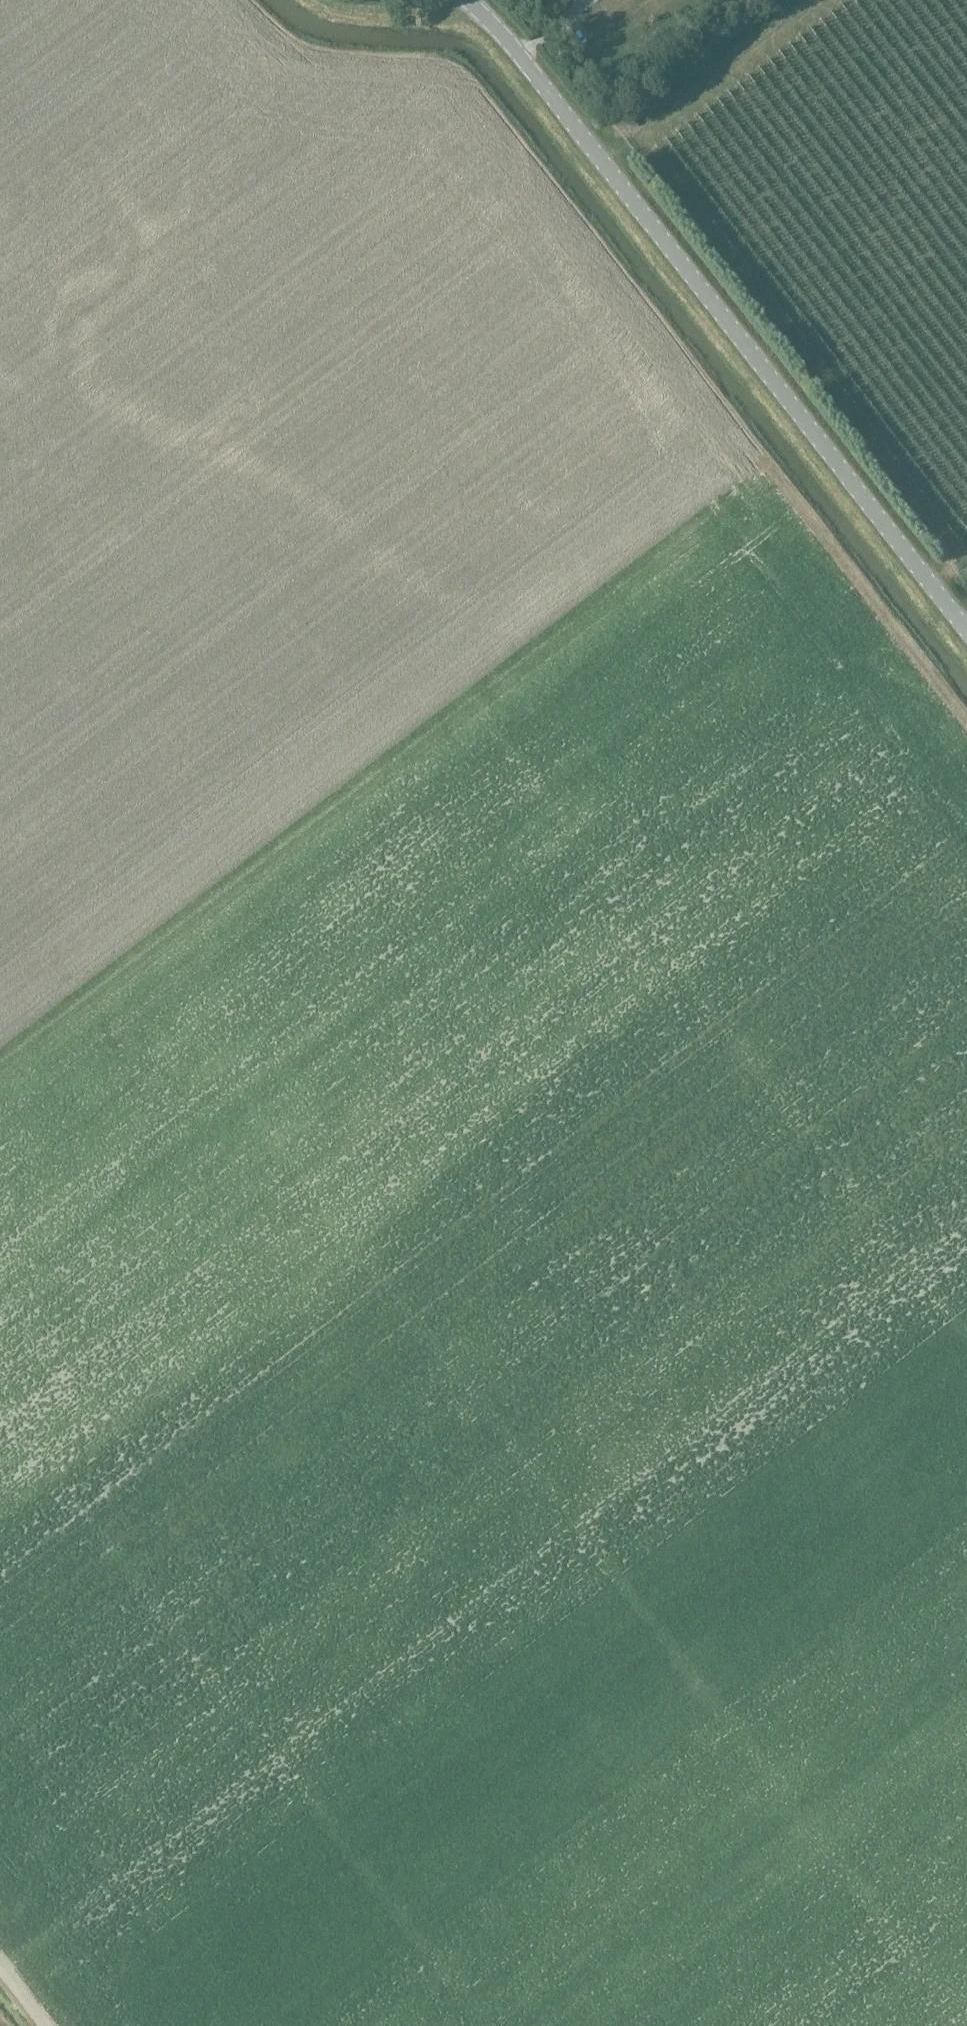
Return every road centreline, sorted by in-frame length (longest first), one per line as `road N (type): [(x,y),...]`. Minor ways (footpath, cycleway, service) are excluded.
road 1 (unclassified): [(966,639),(503,31),(456,0)]

